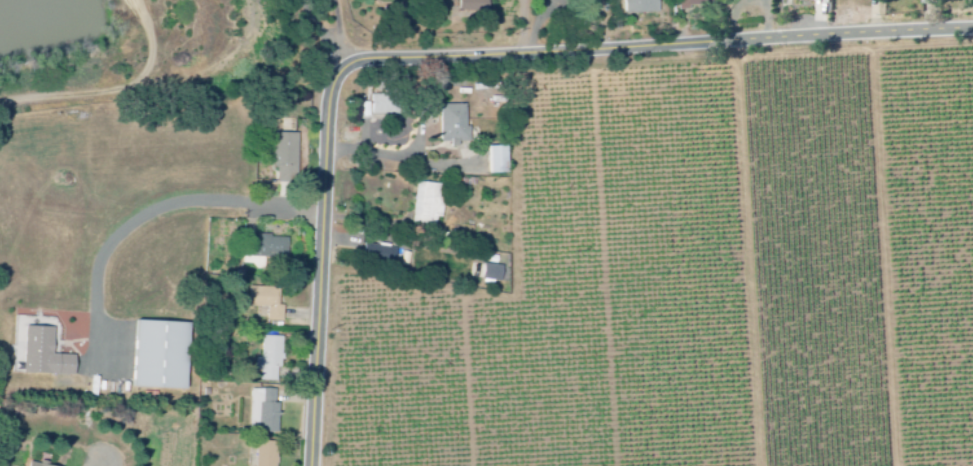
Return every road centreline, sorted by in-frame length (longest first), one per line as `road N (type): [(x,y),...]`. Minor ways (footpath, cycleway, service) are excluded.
road 1 (tertiary): [(972,32),(363,64),(345,72),(330,102),(314,465)]
road 2 (residential): [(326,229),(295,212),(226,202),(150,211),(113,242),(96,280),(102,363)]
road 3 (track): [(0,102),(115,93),(139,81),(152,45),(138,0)]
road 4 (residential): [(328,149),(432,165),(471,161)]

